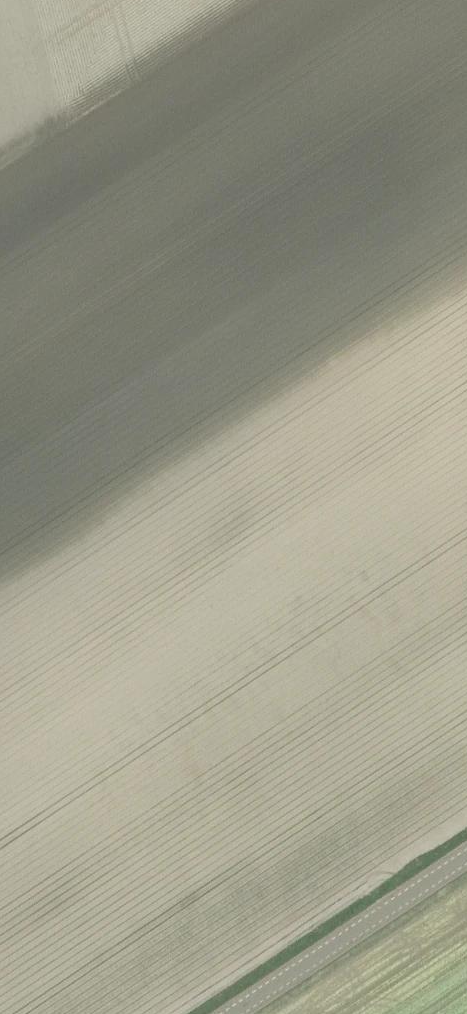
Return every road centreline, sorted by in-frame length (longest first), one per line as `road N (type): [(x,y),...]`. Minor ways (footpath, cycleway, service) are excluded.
road 1 (tertiary): [(238,1013),(466,861)]

